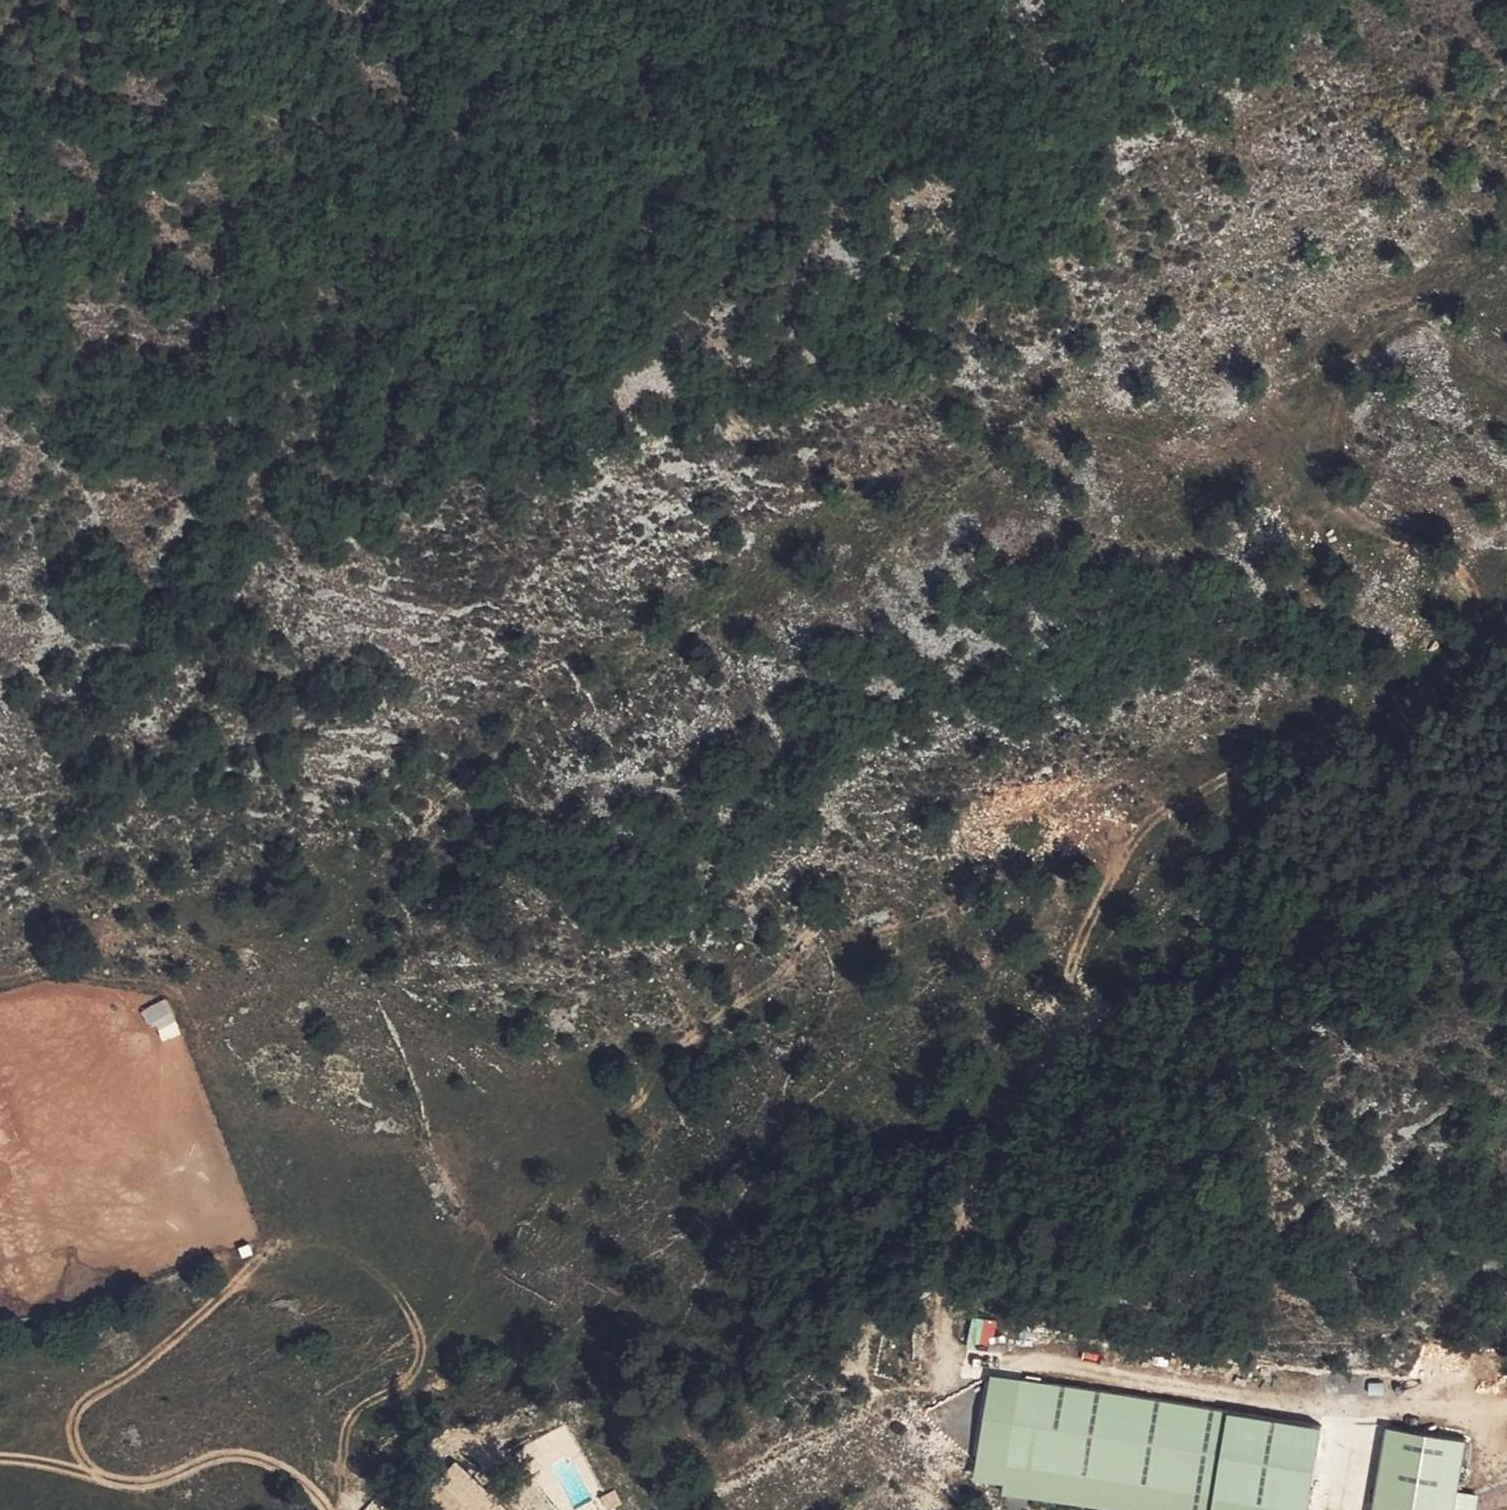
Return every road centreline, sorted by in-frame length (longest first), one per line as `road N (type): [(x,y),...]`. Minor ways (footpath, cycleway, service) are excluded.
road 1 (track): [(326,1509),(306,1481),(258,1456),(198,1464),(156,1487),(0,1457)]
road 2 (track): [(1506,1436),(1420,1468),(1399,1509)]

